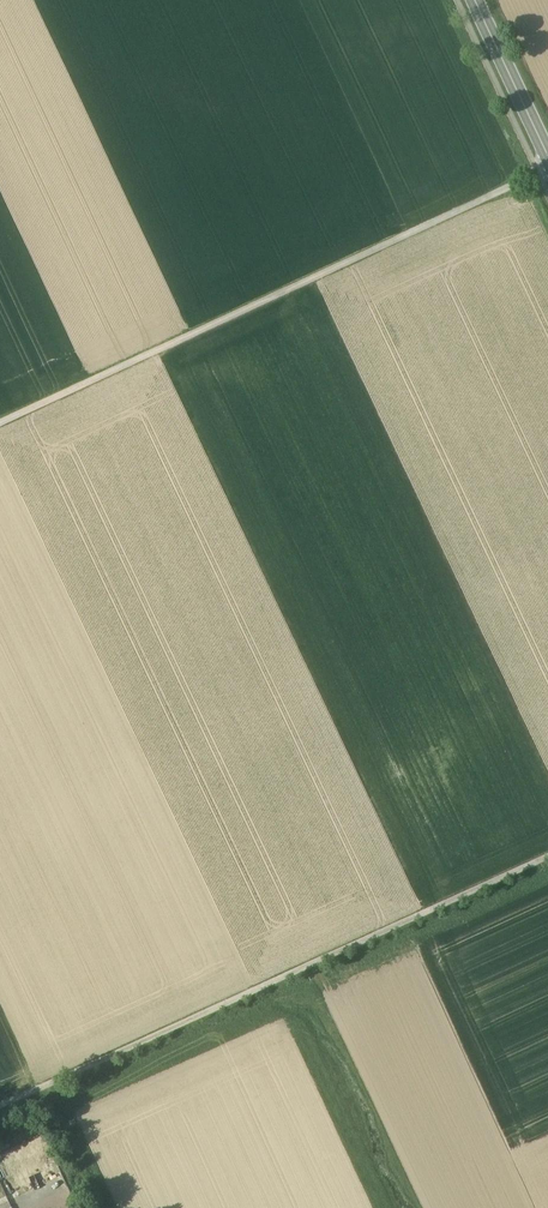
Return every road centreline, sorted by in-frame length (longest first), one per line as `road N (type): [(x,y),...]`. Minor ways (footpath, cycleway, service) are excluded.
road 1 (track): [(0,1113),(547,859)]
road 2 (track): [(547,180),(0,432)]
road 3 (secondary): [(547,145),(475,0)]

